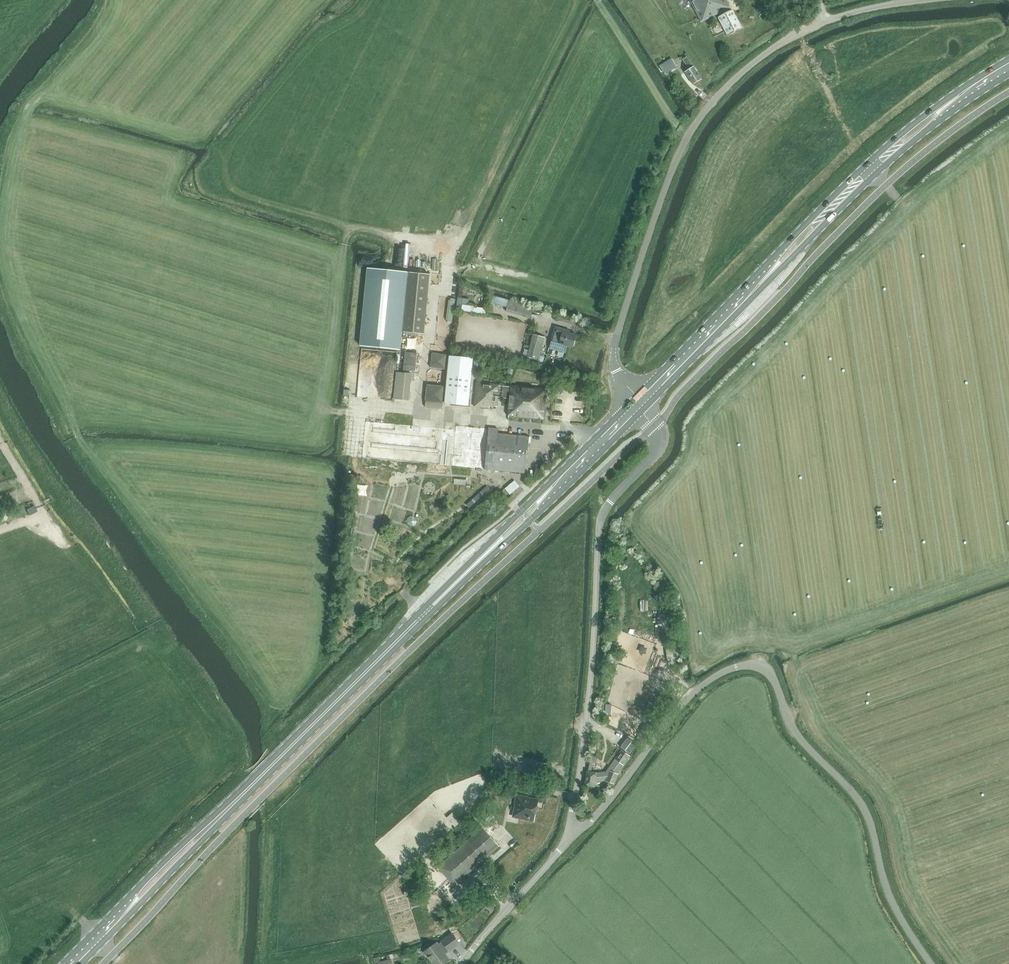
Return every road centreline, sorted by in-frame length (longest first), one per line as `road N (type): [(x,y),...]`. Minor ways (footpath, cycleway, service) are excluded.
road 1 (unclassified): [(932,963),(893,905),(860,801),(792,728),(773,677),(759,665),(736,666),(703,685),(572,835)]
road 2 (unclassified): [(640,405),(613,354),(692,131),(723,92),(782,42),(849,14),(929,0)]
road 3 (secondary): [(233,804),(640,405)]
road 4 (secondary): [(640,405),(869,169),(1008,66)]
road 5 (unclassified): [(572,835),(600,524),(660,443),(640,405)]
road 6 (secondary): [(233,804),(62,963)]
road 7 (secondary): [(80,963),(233,804)]
road 8 (unclassified): [(462,963),(572,835)]

